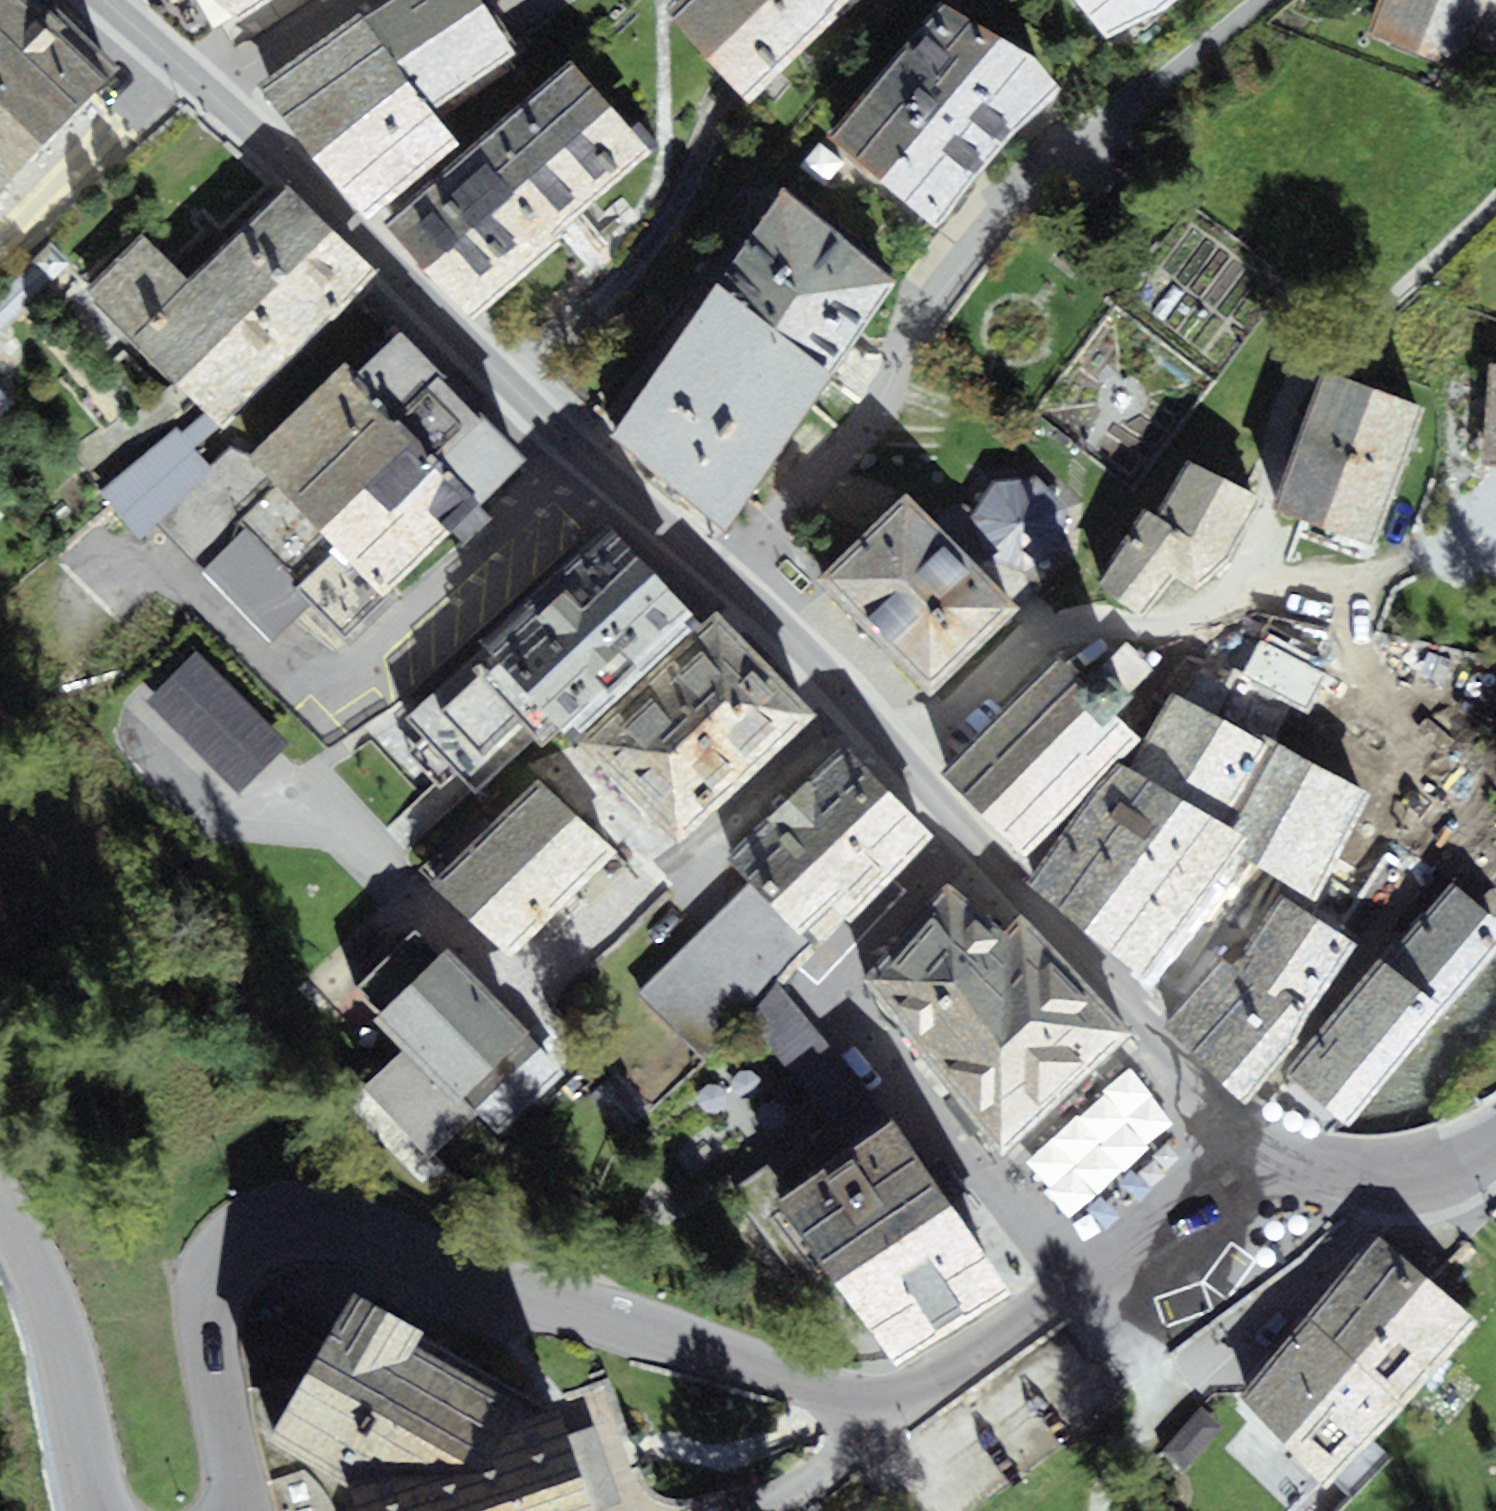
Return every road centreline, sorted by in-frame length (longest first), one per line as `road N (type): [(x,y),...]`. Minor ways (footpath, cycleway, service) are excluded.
road 1 (residential): [(103,0),(727,576),(1253,1139)]
road 2 (residential): [(1253,1139),(1083,1278),(944,1375),(884,1397),(814,1388),(356,1231),(288,1223),(264,1229),(229,1256),(212,1311),(234,1510)]
road 3 (residential): [(103,1510),(53,1322),(0,1208)]
road 4 (tertiary): [(1253,1139),(1374,1173),(1418,1170),(1495,1139)]

